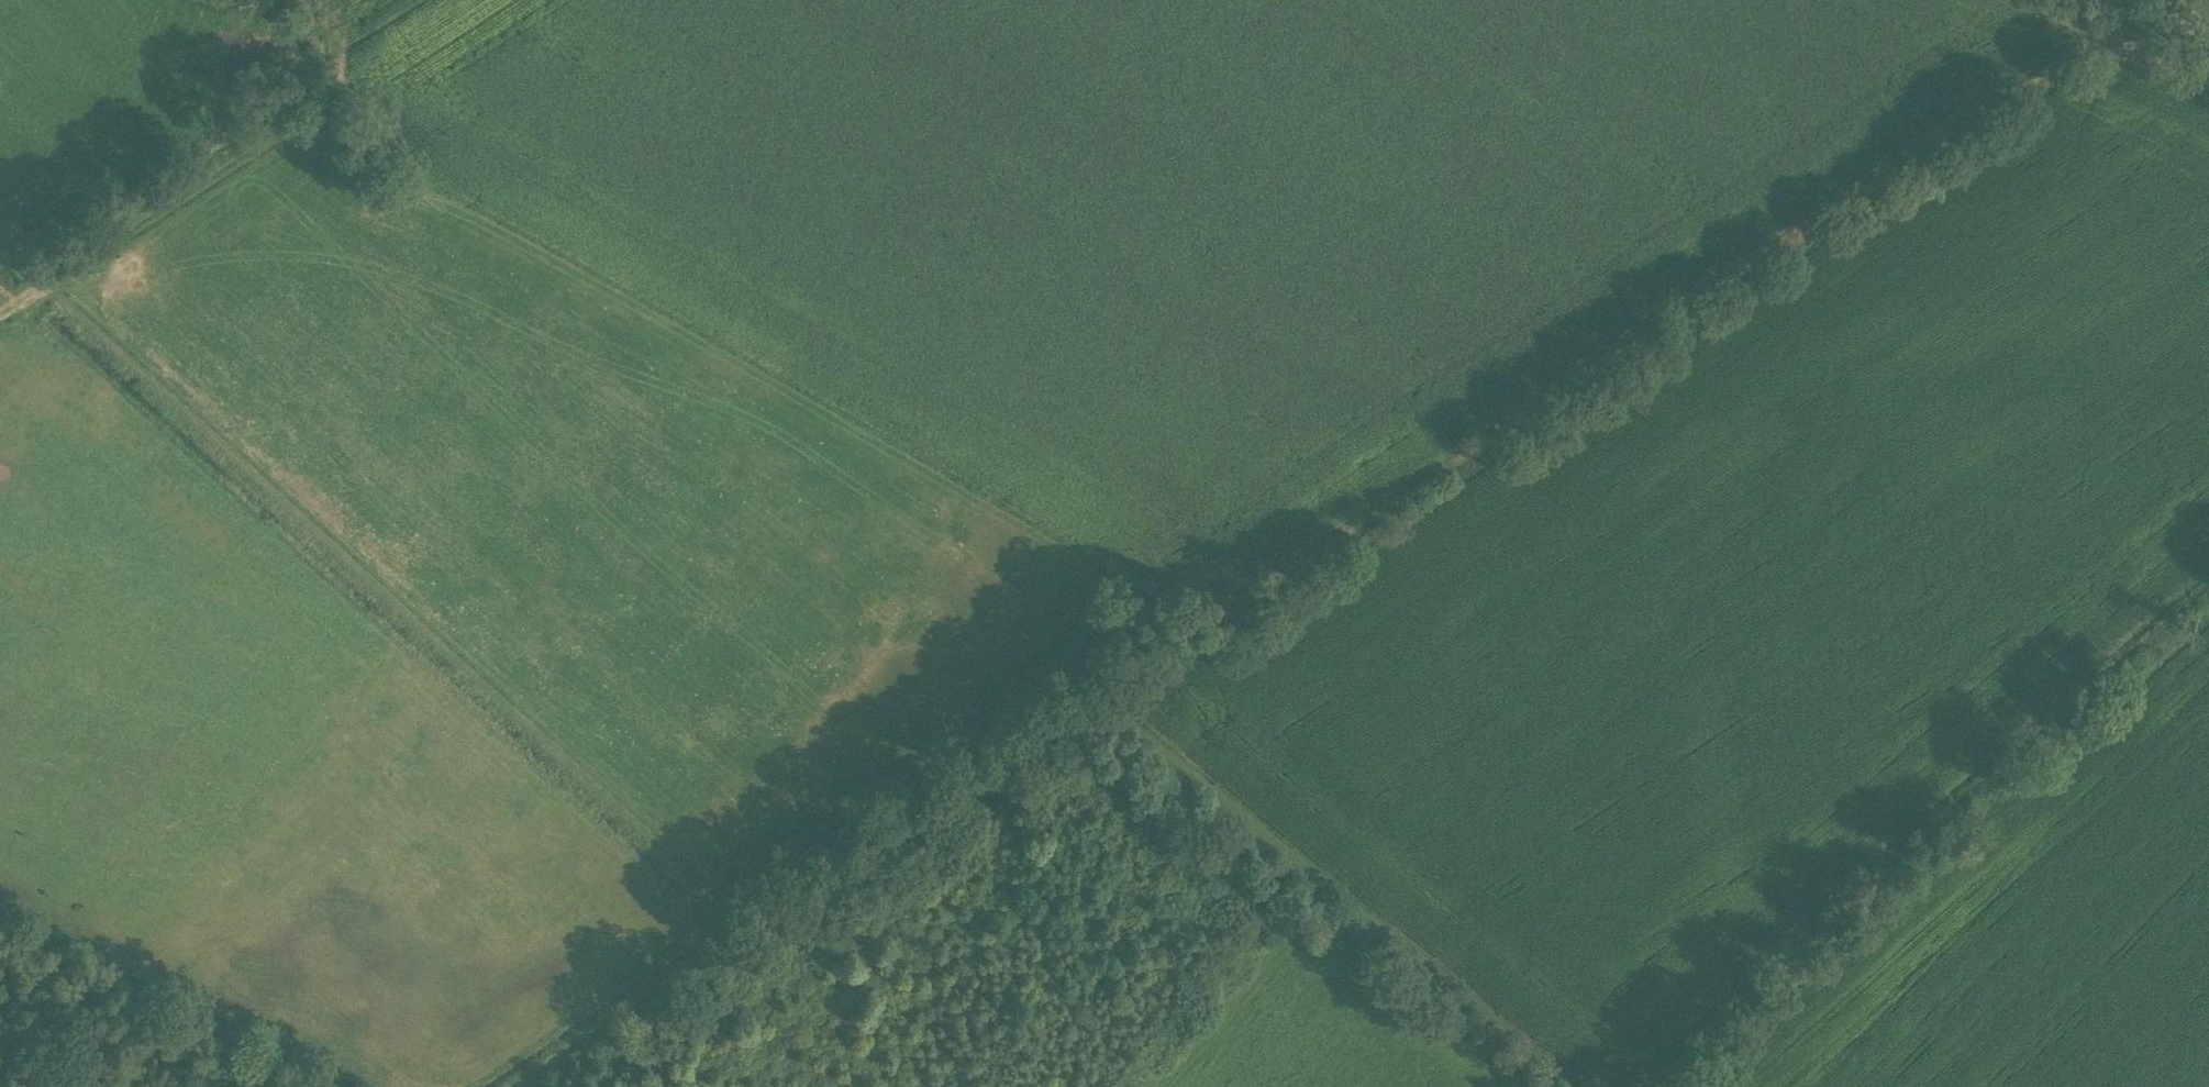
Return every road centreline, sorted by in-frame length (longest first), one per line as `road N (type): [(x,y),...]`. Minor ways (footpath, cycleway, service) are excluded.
road 1 (track): [(534,1086),(2158,23)]

